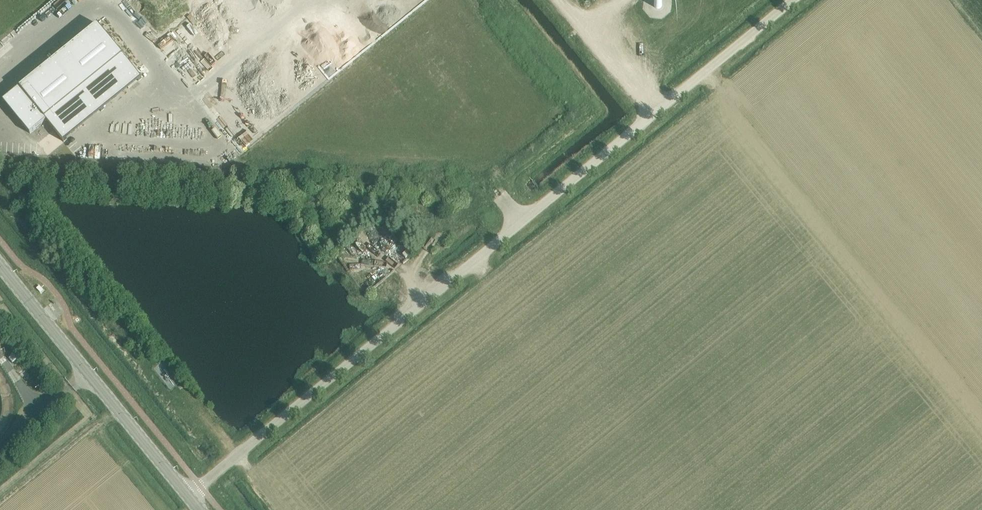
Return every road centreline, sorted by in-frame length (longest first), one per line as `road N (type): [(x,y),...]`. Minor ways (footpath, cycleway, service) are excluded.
road 1 (unclassified): [(188,496),(798,0)]
road 2 (tertiary): [(188,496),(0,266)]
road 3 (track): [(662,114),(555,0)]

